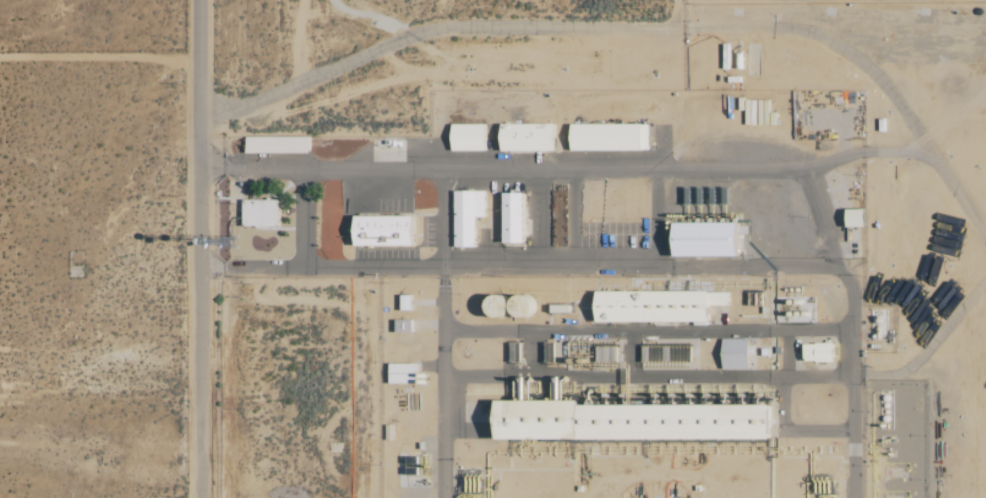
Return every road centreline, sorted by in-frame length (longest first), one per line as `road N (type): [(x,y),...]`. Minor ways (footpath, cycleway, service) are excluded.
road 1 (residential): [(204,497),(196,0)]
road 2 (track): [(0,56),(196,54)]

